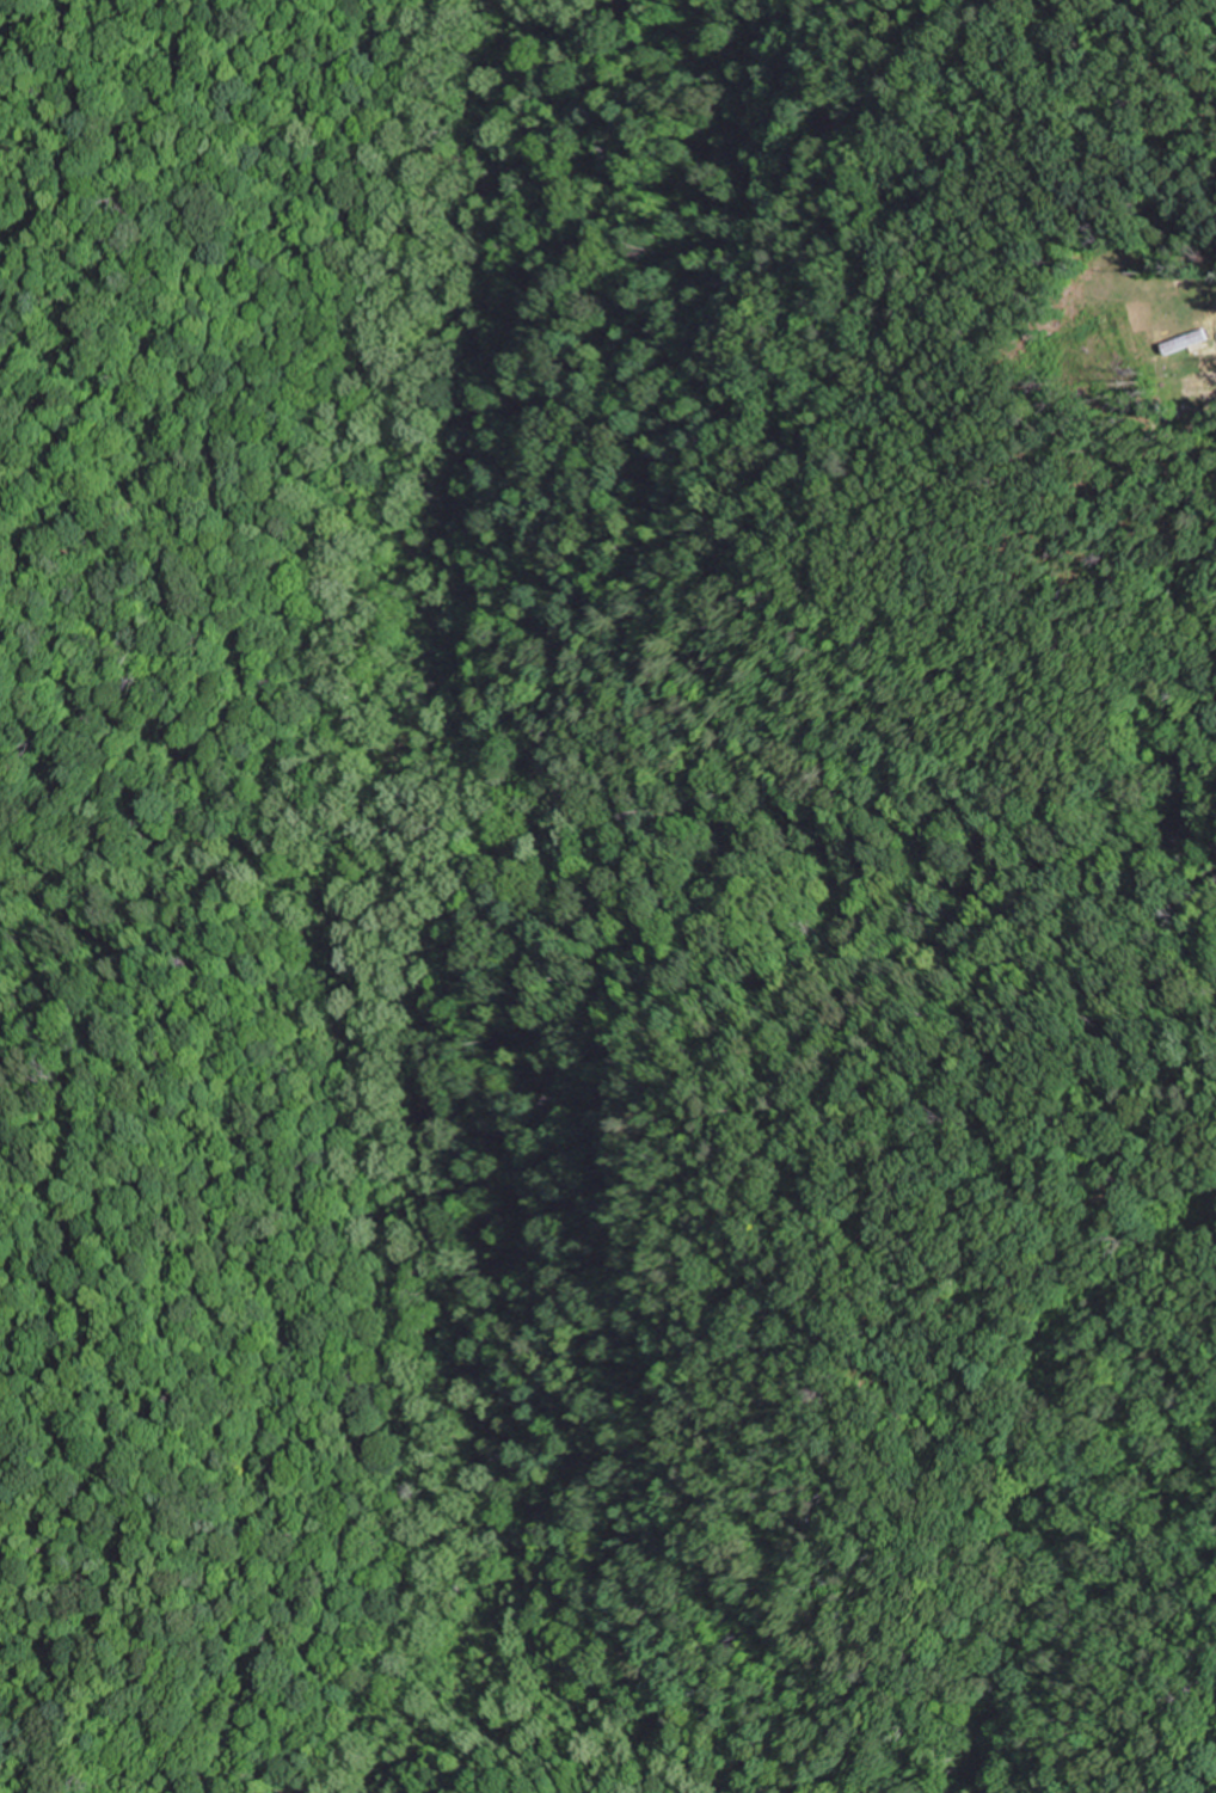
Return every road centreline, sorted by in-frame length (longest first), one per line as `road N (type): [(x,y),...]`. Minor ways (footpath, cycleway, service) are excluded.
road 1 (residential): [(1106,518),(1113,478),(1074,509),(1080,527),(1106,518)]
road 2 (residential): [(1215,416),(1137,446),(1113,478)]

